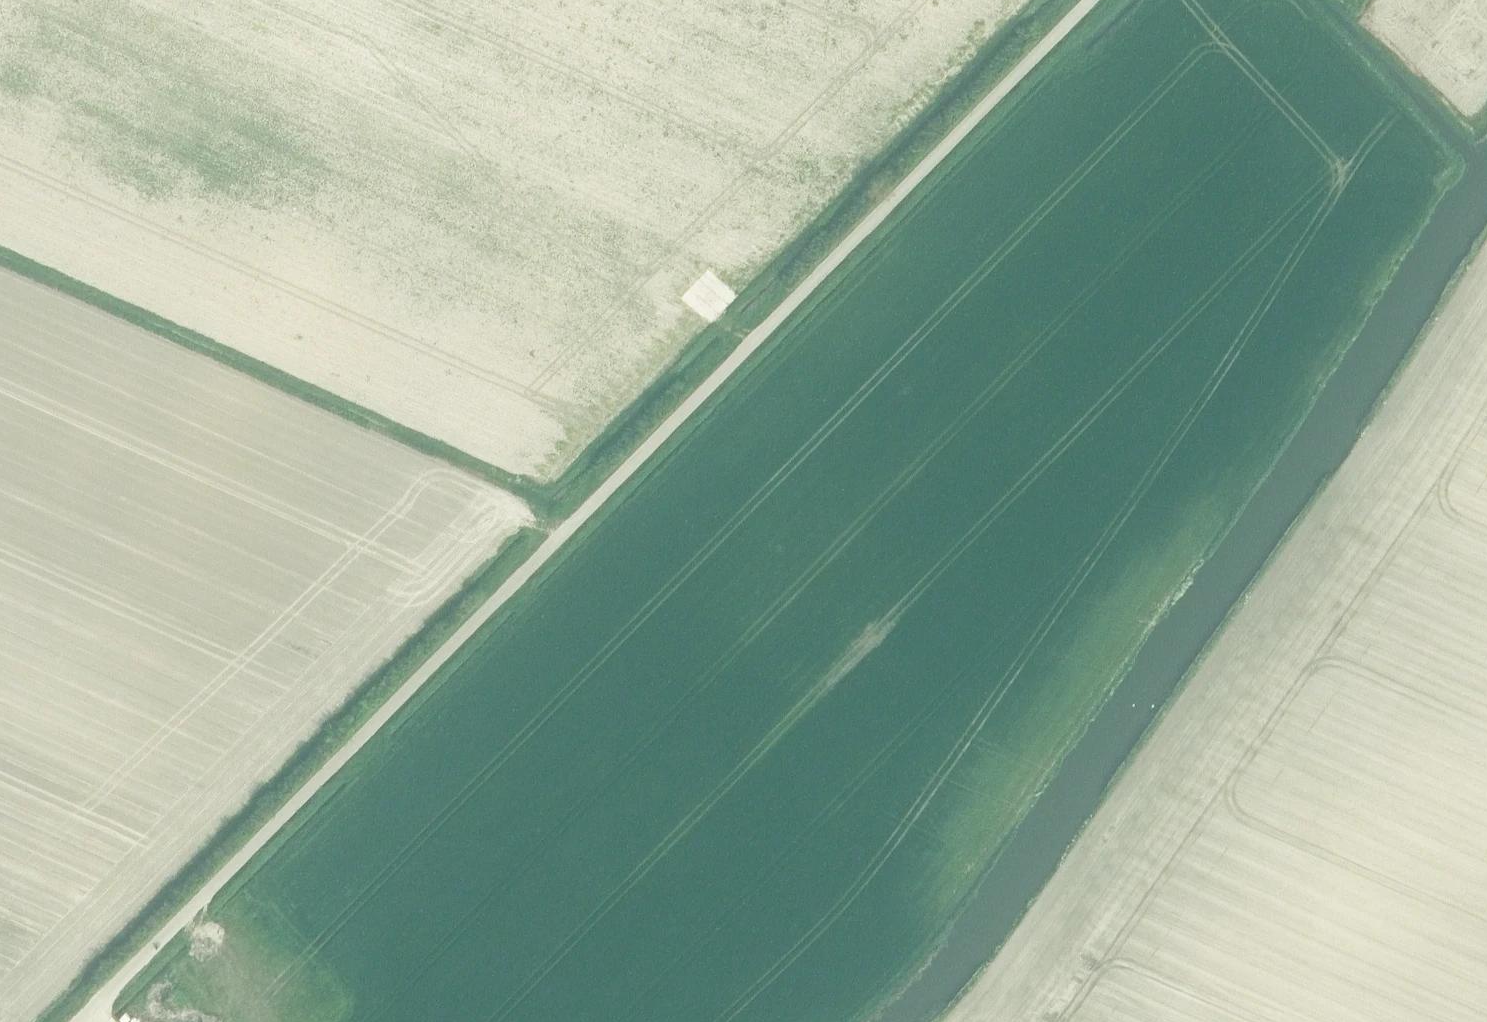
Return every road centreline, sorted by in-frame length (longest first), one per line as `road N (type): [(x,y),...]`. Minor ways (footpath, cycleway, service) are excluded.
road 1 (unclassified): [(77,1021),(418,666),(1088,0)]

